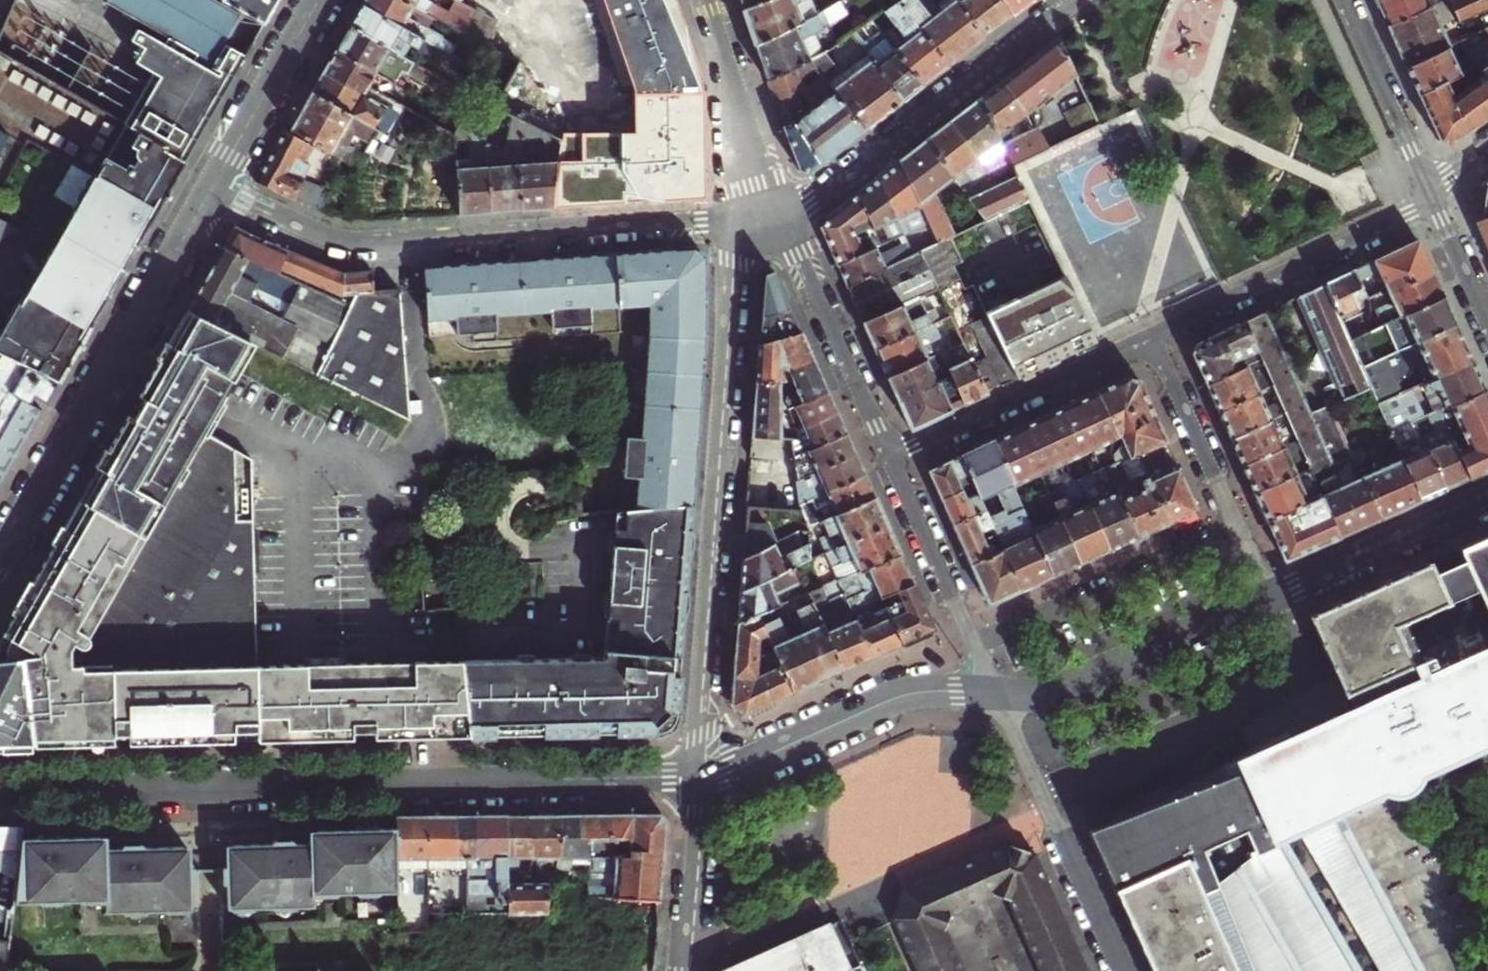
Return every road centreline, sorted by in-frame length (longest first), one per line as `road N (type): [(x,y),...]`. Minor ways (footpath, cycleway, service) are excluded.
road 1 (residential): [(0,797),(699,781)]
road 2 (residential): [(735,218),(699,781)]
road 3 (residential): [(211,188),(341,243),(735,218)]
road 4 (tertiary): [(0,562),(211,188)]
road 5 (residential): [(784,211),(822,198),(1079,0)]
road 6 (residential): [(1430,195),(1406,214),(1149,337)]
road 7 (residential): [(997,695),(911,694),(699,781)]
road 8 (residential): [(997,695),(1122,970)]
road 9 (residential): [(997,695),(1051,691),(1268,595)]
road 10 (residential): [(1149,337),(890,458)]
road 11 (residential): [(1268,595),(1149,337)]
road 12 (residential): [(890,458),(784,211)]
road 13 (residential): [(1268,595),(1487,498)]
road 14 (residential): [(704,0),(760,215)]
road 15 (tertiary): [(211,188),(319,0)]
road 16 (residential): [(1430,195),(1344,0)]
road 17 (residential): [(974,647),(890,458)]
road 18 (residential): [(699,781),(683,970)]
road 19 (residential): [(1487,325),(1430,195)]

